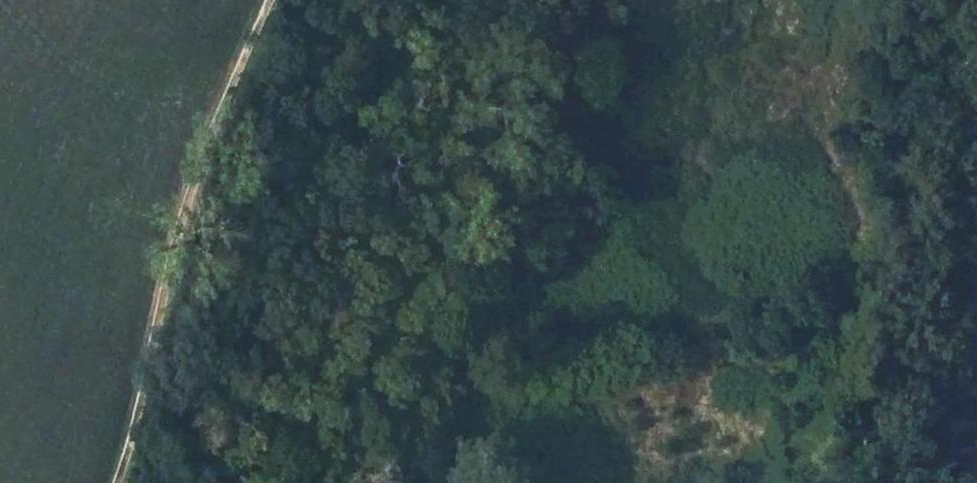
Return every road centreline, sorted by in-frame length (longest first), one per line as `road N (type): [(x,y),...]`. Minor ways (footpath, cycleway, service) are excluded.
road 1 (track): [(270,0),(165,250),(117,482)]

